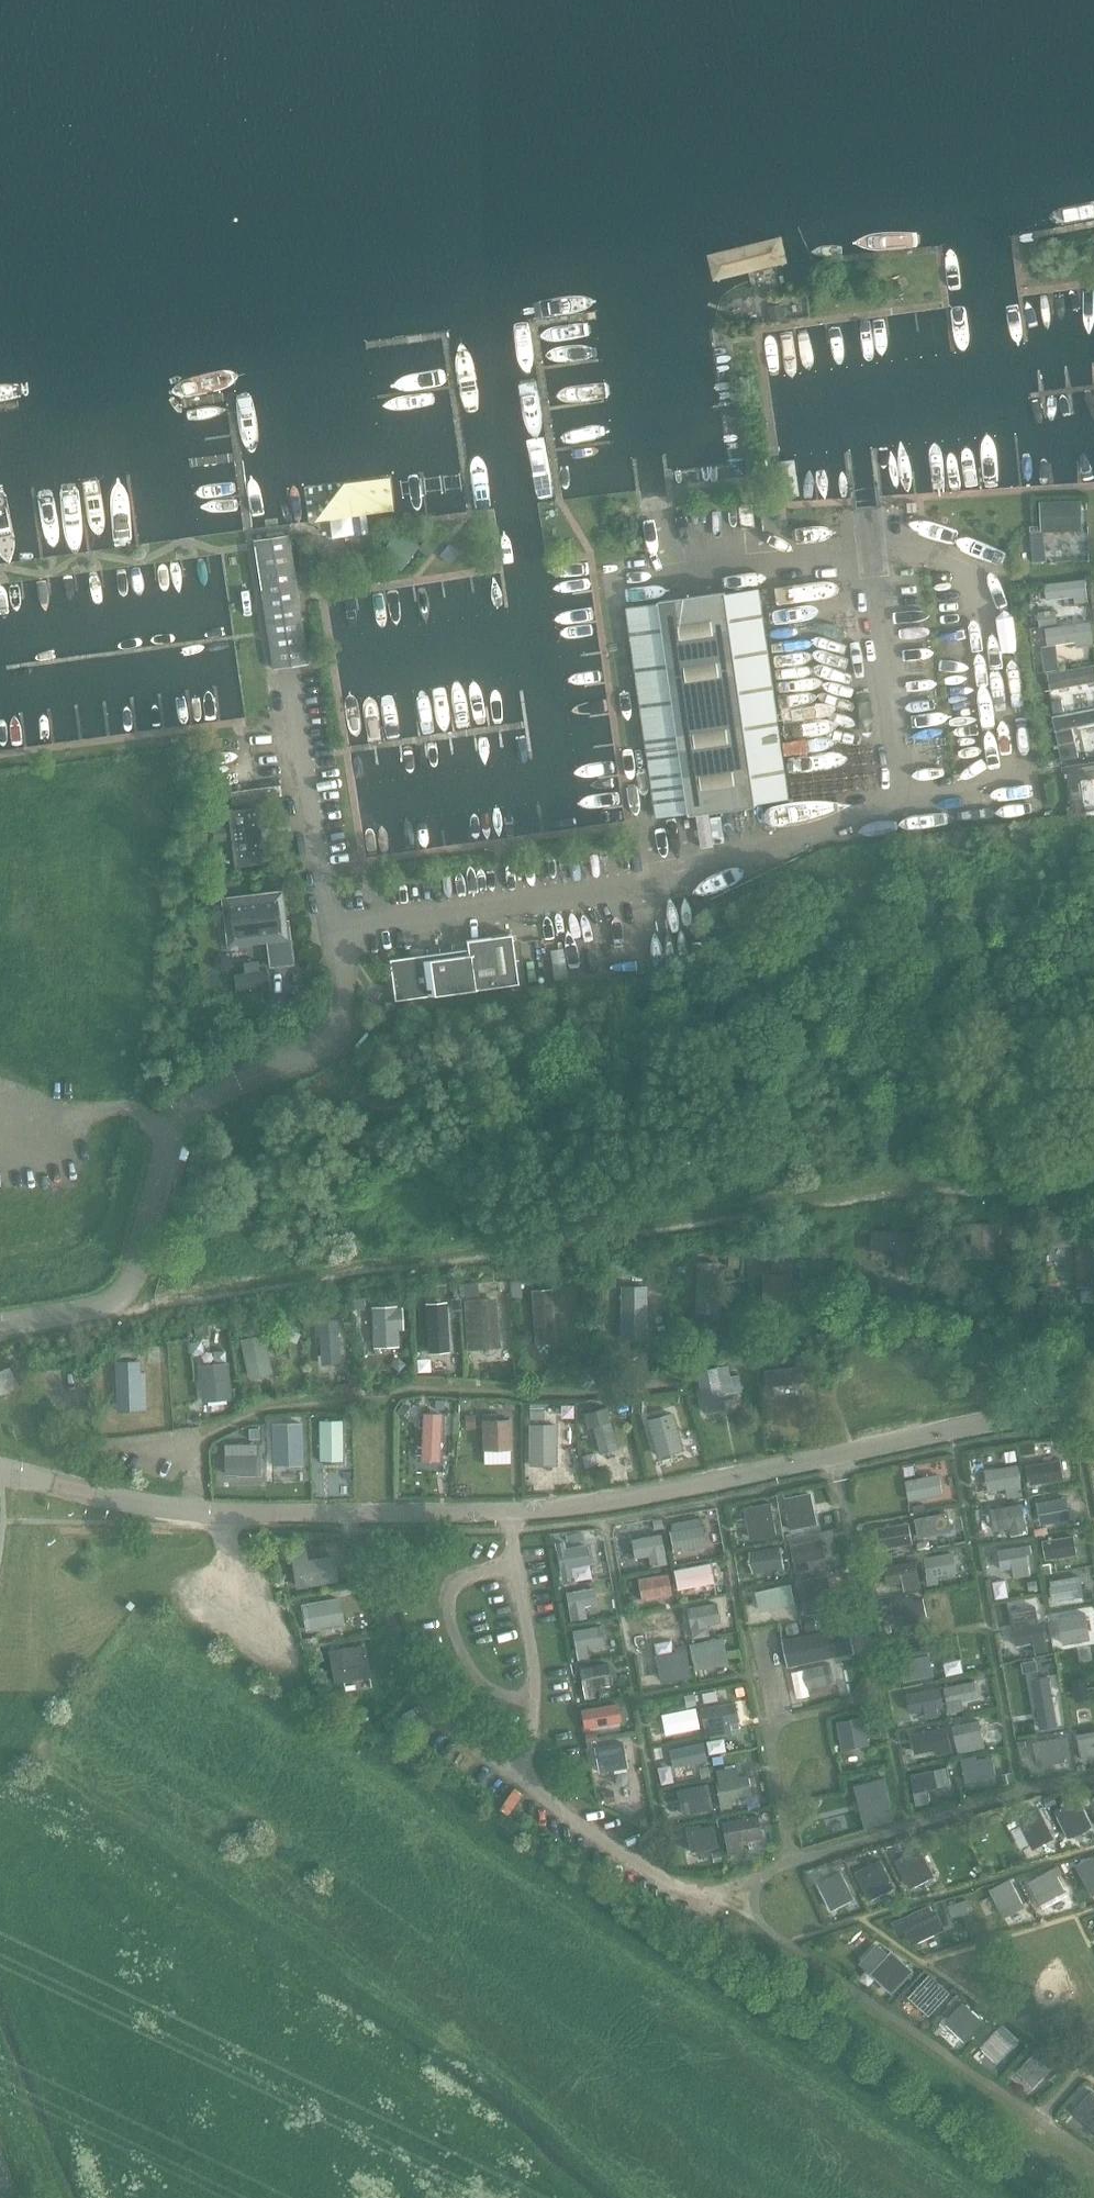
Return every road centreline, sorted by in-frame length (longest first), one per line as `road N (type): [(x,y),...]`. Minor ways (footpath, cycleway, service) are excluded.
road 1 (unclassified): [(1093,1412),(1004,1415),(833,1447),(688,1488),(512,1512),(218,1512),(0,1475)]
road 2 (track): [(118,1301),(900,1189),(1093,1186)]
road 3 (unclassified): [(0,1331),(118,1301),(139,1261),(166,1142),(186,1112),(242,1084)]
road 4 (track): [(440,1724),(379,1624),(365,1515)]

